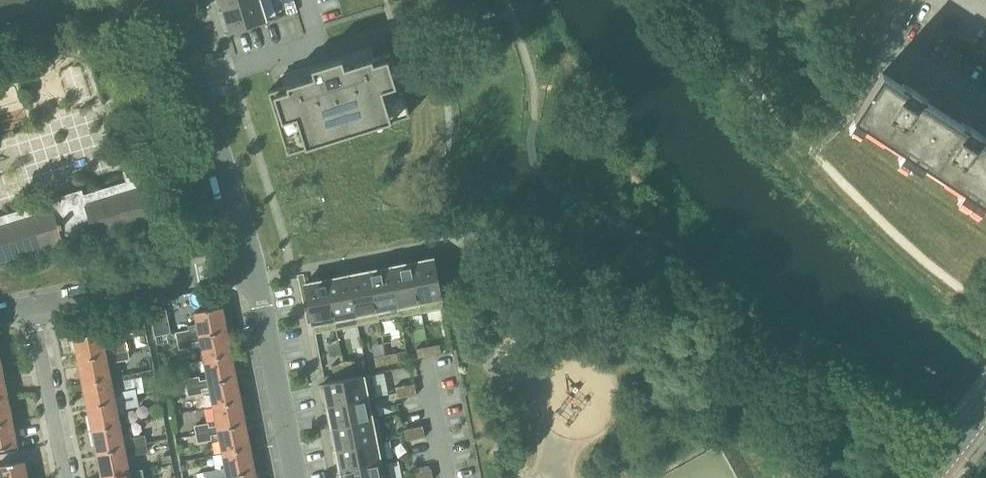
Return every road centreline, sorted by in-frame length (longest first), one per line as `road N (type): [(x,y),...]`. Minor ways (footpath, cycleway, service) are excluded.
road 1 (residential): [(251,262),(172,0)]
road 2 (residential): [(251,262),(35,304)]
road 3 (residential): [(297,477),(251,262)]
road 4 (residential): [(66,477),(35,304)]

